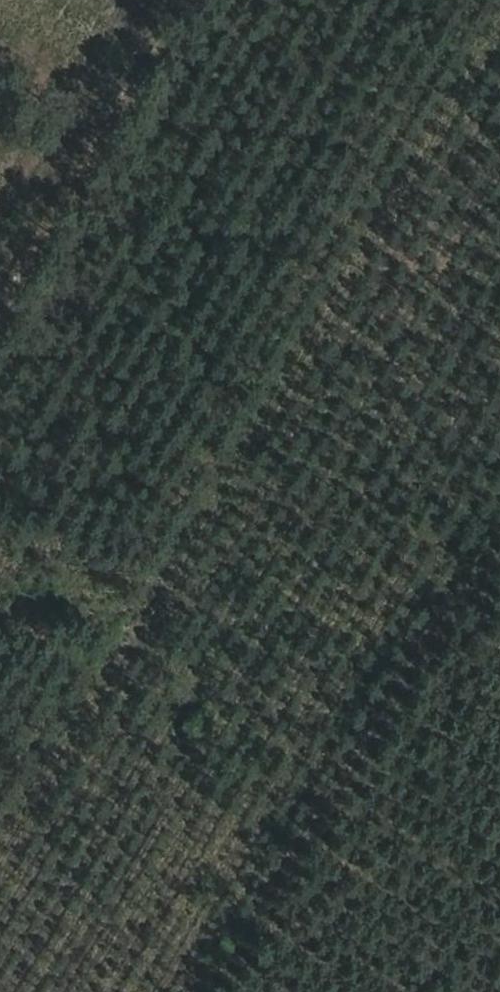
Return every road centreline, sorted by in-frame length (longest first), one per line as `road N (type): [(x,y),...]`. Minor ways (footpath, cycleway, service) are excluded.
road 1 (track): [(499,554),(363,743),(259,920),(206,991)]

